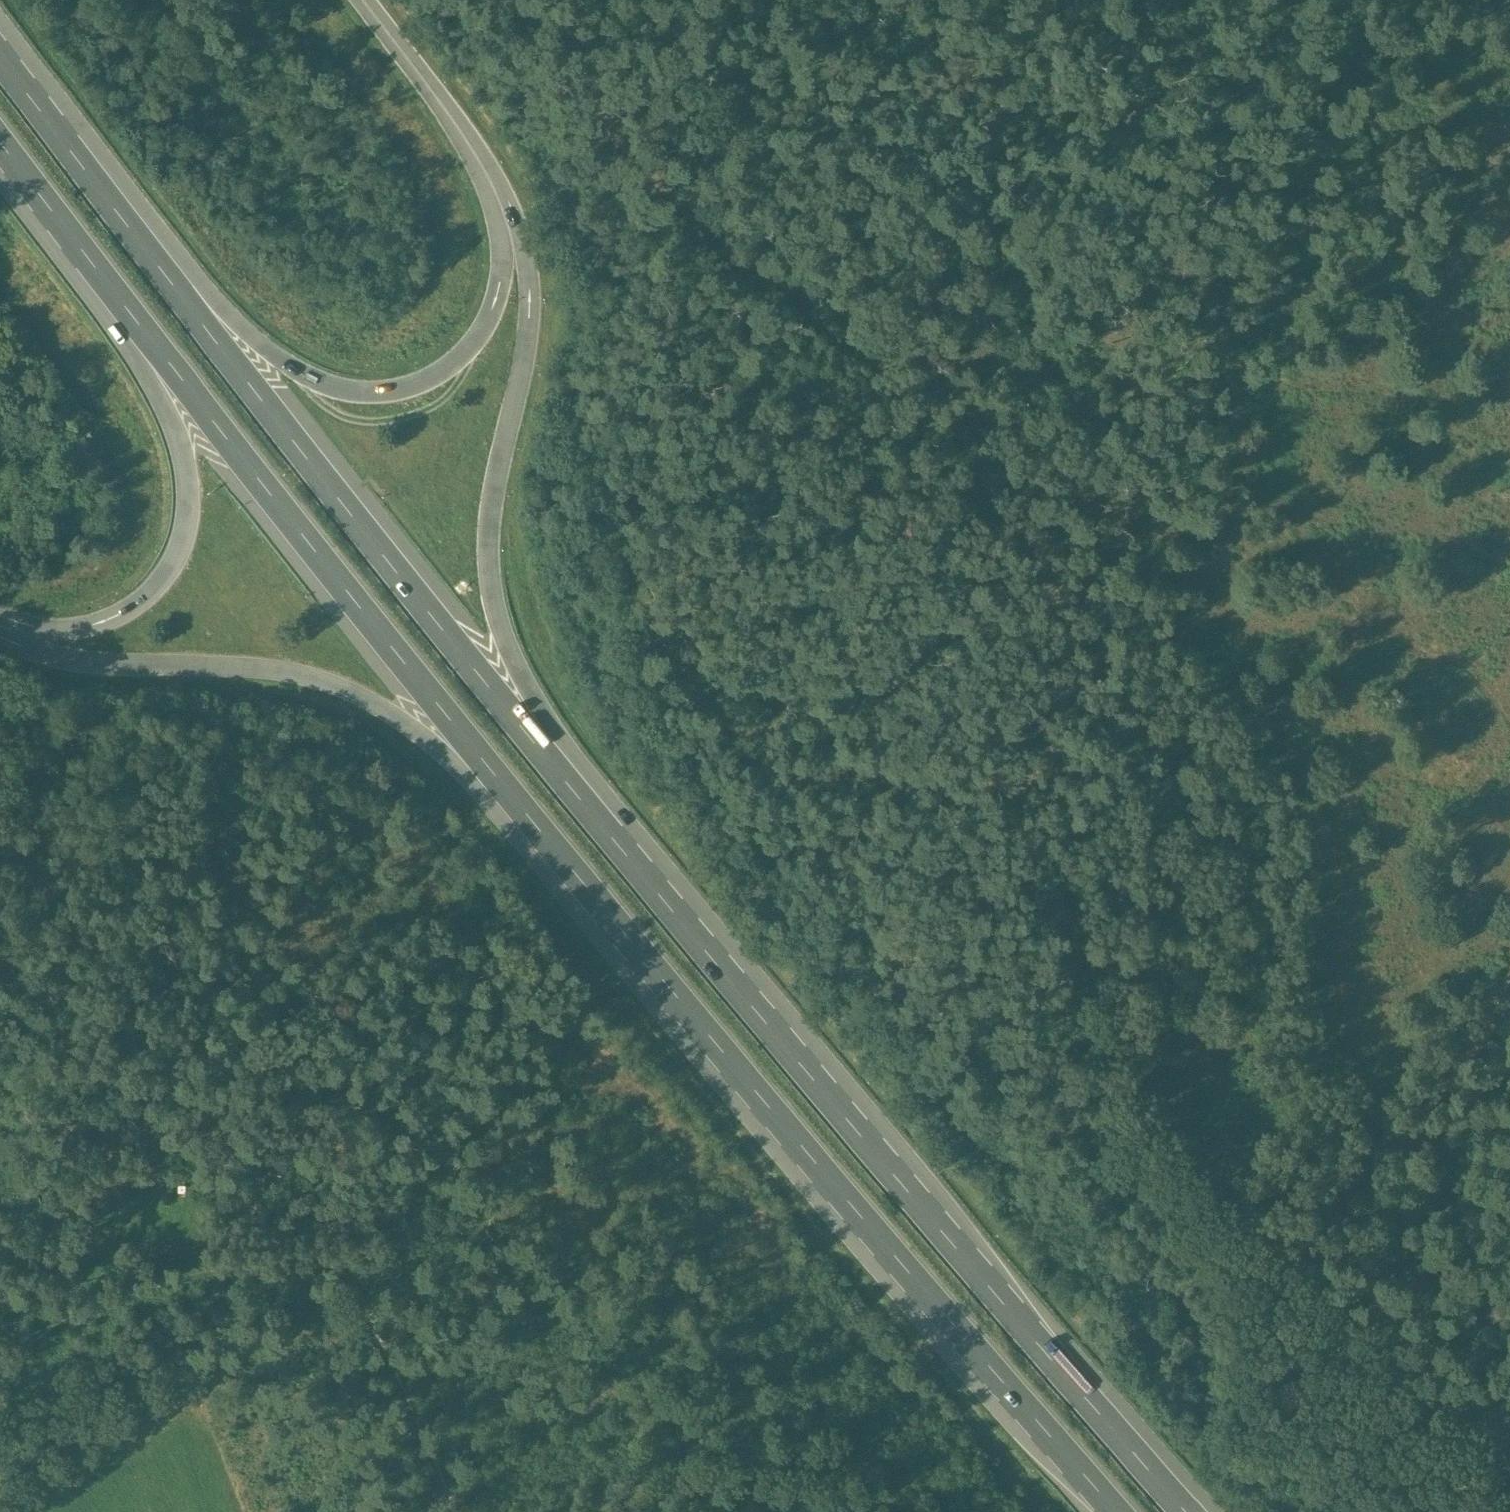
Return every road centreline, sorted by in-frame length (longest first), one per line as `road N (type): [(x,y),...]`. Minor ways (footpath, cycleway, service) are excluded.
road 1 (motorway): [(1182,1511),(535,748)]
road 2 (motorway): [(479,756),(1115,1511)]
road 3 (track): [(969,780),(838,778),(807,795),(811,819),(870,882),(932,1010),(1094,1137),(1194,1148),(1243,1177),(1299,1228),(1363,1260)]
road 4 (track): [(603,137),(643,162),(720,237),(855,331),(895,371),(944,392),(977,418),(1004,454),(1015,502),(1061,608),(1068,659),(1057,734),(1041,770),(969,780)]
road 5 (motorway): [(535,748),(180,298)]
road 6 (motorway): [(535,748),(489,560),(529,326),(530,282),(511,237)]
road 7 (motorway): [(0,632),(69,663),(234,669),(313,681),(479,756)]
road 8 (motorway): [(167,362),(479,756)]
road 9 (motorway): [(511,237),(484,332),(446,372),(401,392),(365,395),(317,384),(180,298)]
road 10 (motorway): [(167,362),(188,503),(174,565),(149,599),(98,628),(0,631)]
road 11 (track): [(1416,1129),(1398,1278),(1433,1412),(1509,1474)]
road 12 (motorway): [(180,298),(0,58)]
road 13 (motorway): [(362,0),(473,153),(511,237)]
road 14 (motorway): [(0,142),(167,362)]
road 15 (track): [(501,0),(592,101),(603,137)]
road 16 (track): [(1509,998),(1416,1129)]

